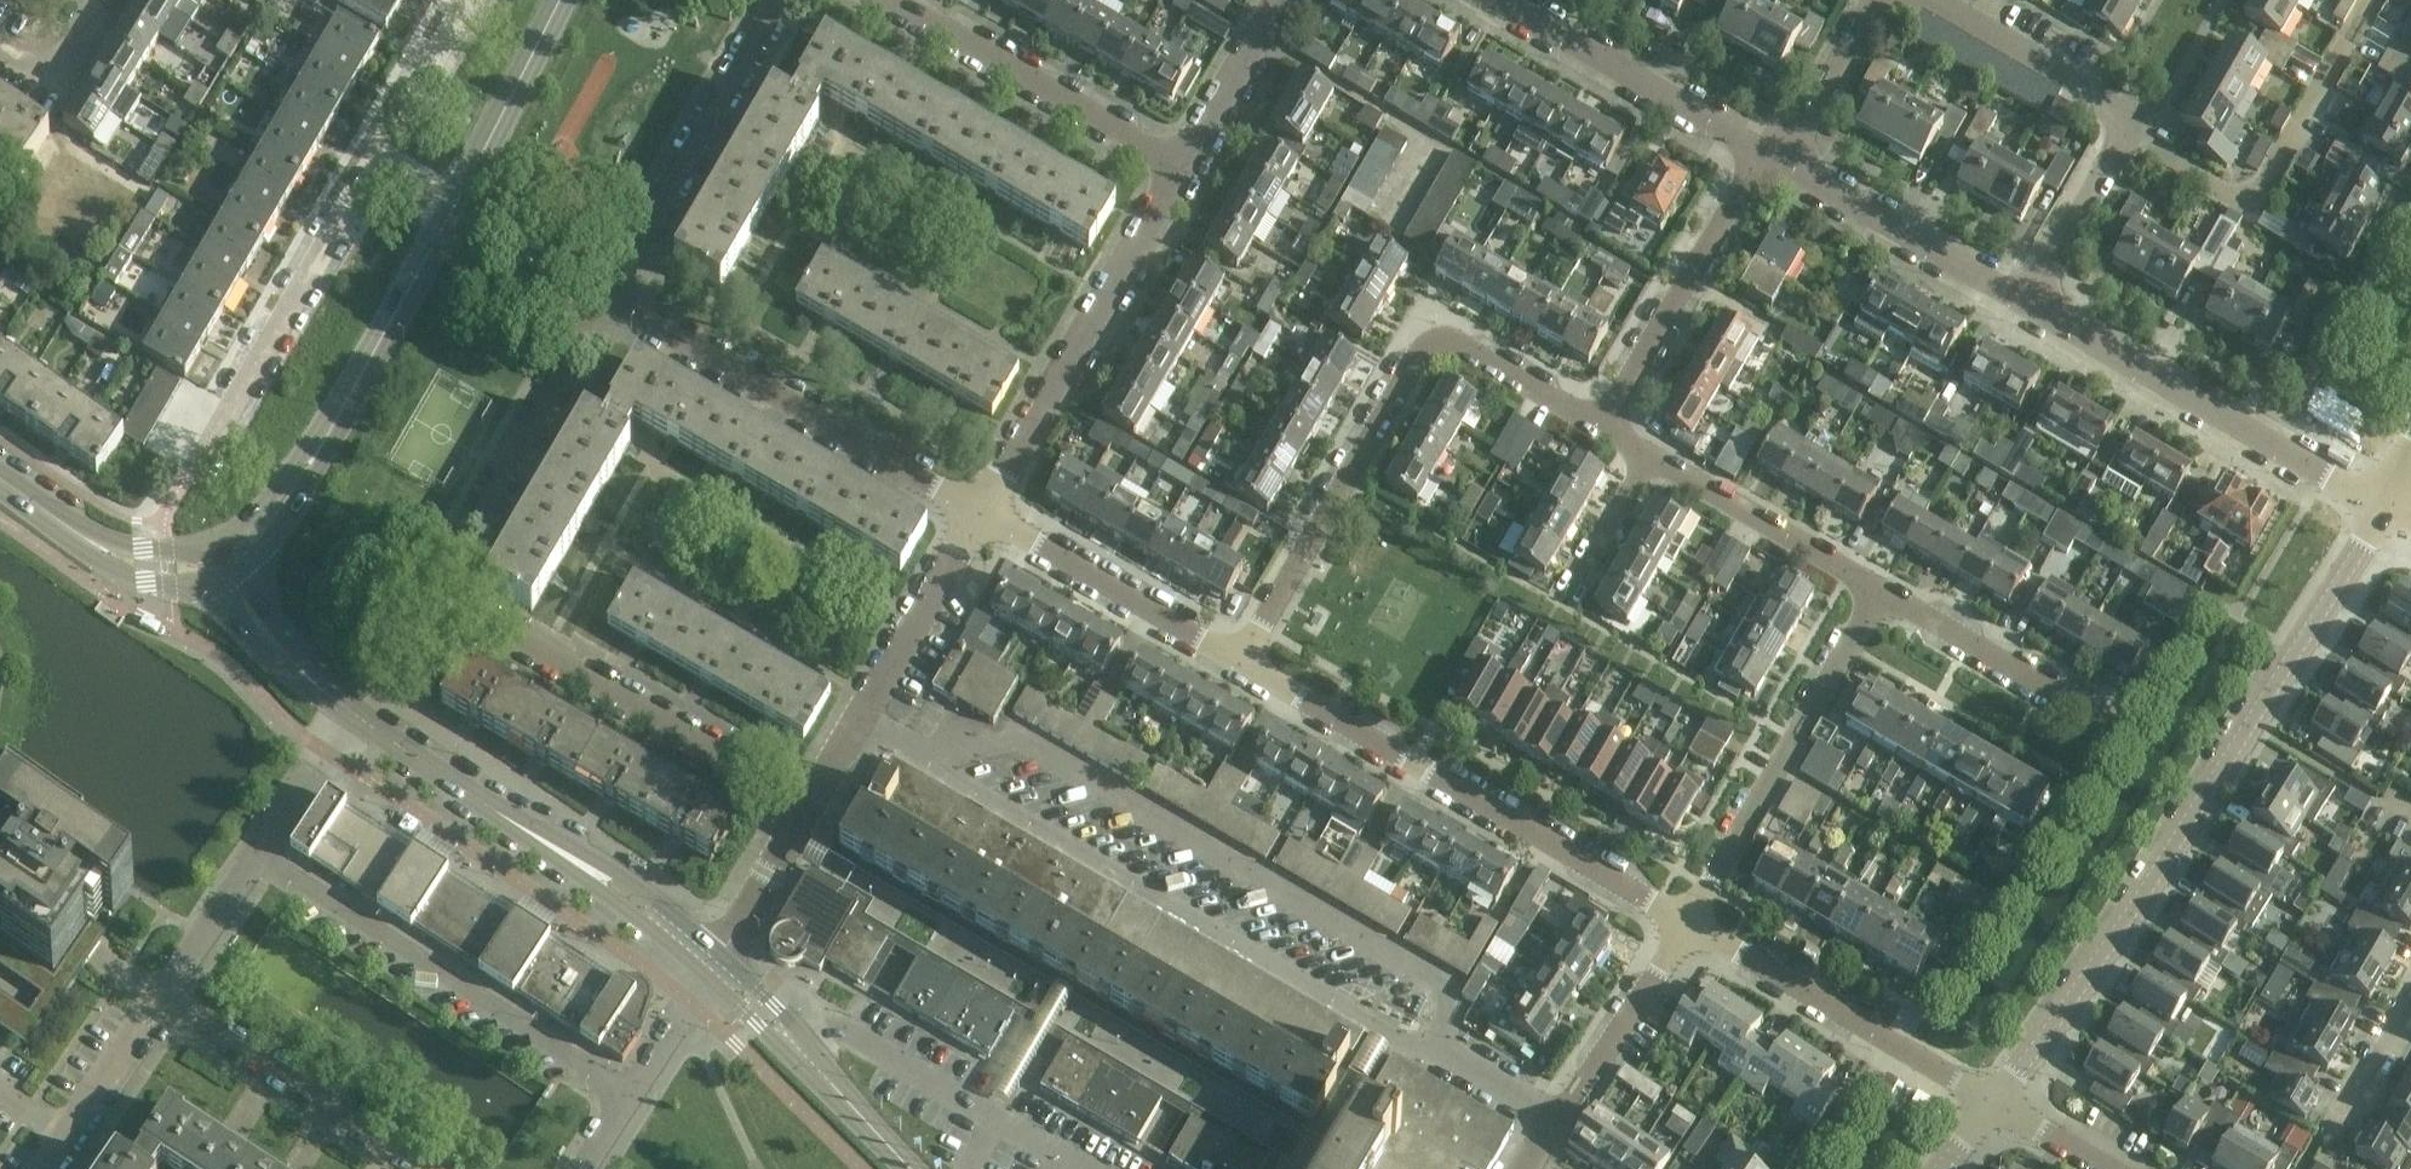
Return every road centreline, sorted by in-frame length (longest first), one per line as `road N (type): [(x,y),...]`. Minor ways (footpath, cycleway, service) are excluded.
road 1 (residential): [(811,803),(484,619),(450,583),(447,566),(605,294)]
road 2 (residential): [(1993,1104),(2248,732),(2387,510)]
road 3 (residential): [(1239,662),(1433,341),(1453,342),(1601,427)]
road 4 (residential): [(1688,923),(1239,662)]
road 5 (residential): [(2026,305),(2127,120),(2122,107),(1930,0)]
road 6 (residential): [(632,1095),(259,854)]
road 7 (tertiary): [(713,966),(628,896),(354,715)]
road 8 (residential): [(981,508),(605,294)]
road 9 (tertiary): [(224,561),(261,532),(312,465),(455,207)]
road 10 (residential): [(2387,510),(2026,305)]
road 11 (residential): [(981,508),(1180,174)]
road 12 (residential): [(1688,923),(1882,590)]
road 13 (residential): [(187,473),(375,161)]
road 14 (residential): [(605,294),(775,0)]
road 15 (residential): [(1180,174),(889,0)]
road 16 (residential): [(1601,427),(1765,151)]
road 17 (residential): [(435,1168),(164,996)]
road 18 (residential): [(1765,151),(1501,0)]
road 19 (residential): [(1239,662),(981,508)]
road 20 (residential): [(2026,305),(1783,162)]
road 21 (tertiary): [(909,1168),(713,966)]
road 22 (residential): [(1649,457),(1882,590)]
road 23 (residential): [(1882,590),(2106,723)]
road 24 (tertiary): [(224,561),(168,569),(122,559),(0,479)]
road 25 (residential): [(860,720),(981,508)]
road 26 (residential): [(1892,1044),(1688,923)]
road 27 (residential): [(1558,1121),(1688,923)]
road 28 (tertiary): [(455,207),(562,0)]
road 29 (tertiary): [(354,715),(264,630),(224,561)]
road 30 (residential): [(1180,174),(1281,0)]
road 31 (residential): [(713,966),(811,803)]
road 32 (residential): [(1876,0),(1783,162)]
road 33 (residential): [(375,161),(469,0)]
road 34 (residential): [(66,1137),(164,996)]
road 35 (residential): [(164,996),(259,854)]
road 36 (residential): [(259,854),(354,715)]
road 37 (residential): [(2327,1128),(2410,995)]
road 38 (residential): [(1570,591),(1649,457)]
road 39 (residential): [(713,966),(632,1095)]
road 40 (residential): [(1892,1044),(1809,1168)]
road 41 (residential): [(0,46),(42,68),(58,62),(96,0)]
road 42 (residential): [(1445,1054),(1558,1121)]
road 43 (residential): [(1993,1104),(2107,1168)]

